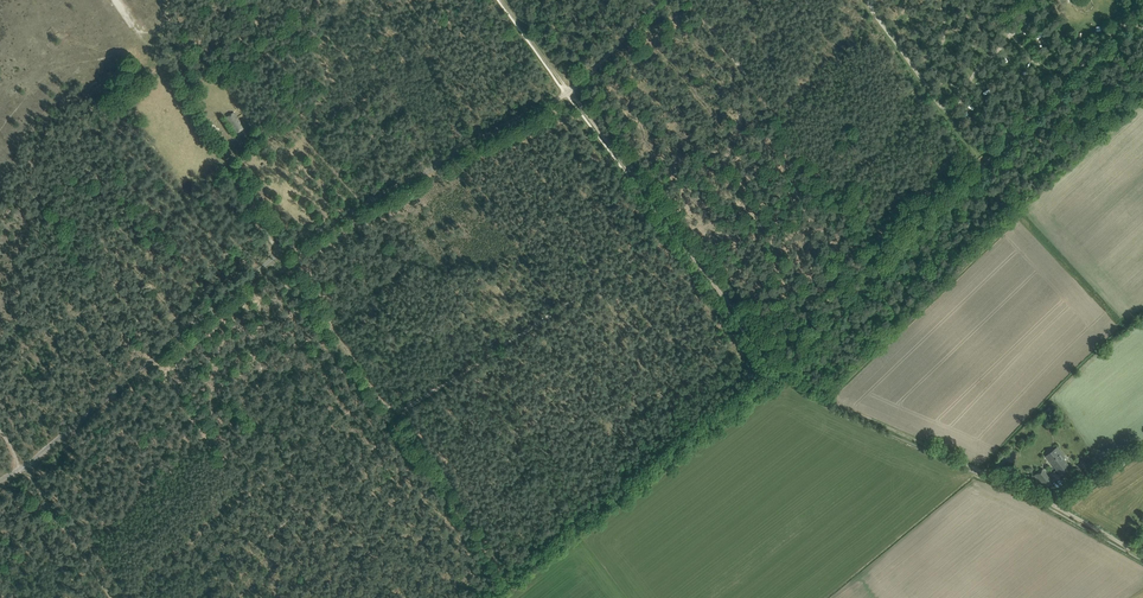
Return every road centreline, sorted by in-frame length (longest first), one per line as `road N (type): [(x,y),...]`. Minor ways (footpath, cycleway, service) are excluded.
road 1 (track): [(777,371),(1132,26),(1142,27)]
road 2 (track): [(1142,558),(777,371)]
road 3 (track): [(777,371),(489,597)]
road 4 (track): [(777,371),(566,94)]
road 5 (track): [(675,234),(395,418)]
road 6 (track): [(985,165),(865,0)]
road 7 (track): [(26,470),(113,597)]

